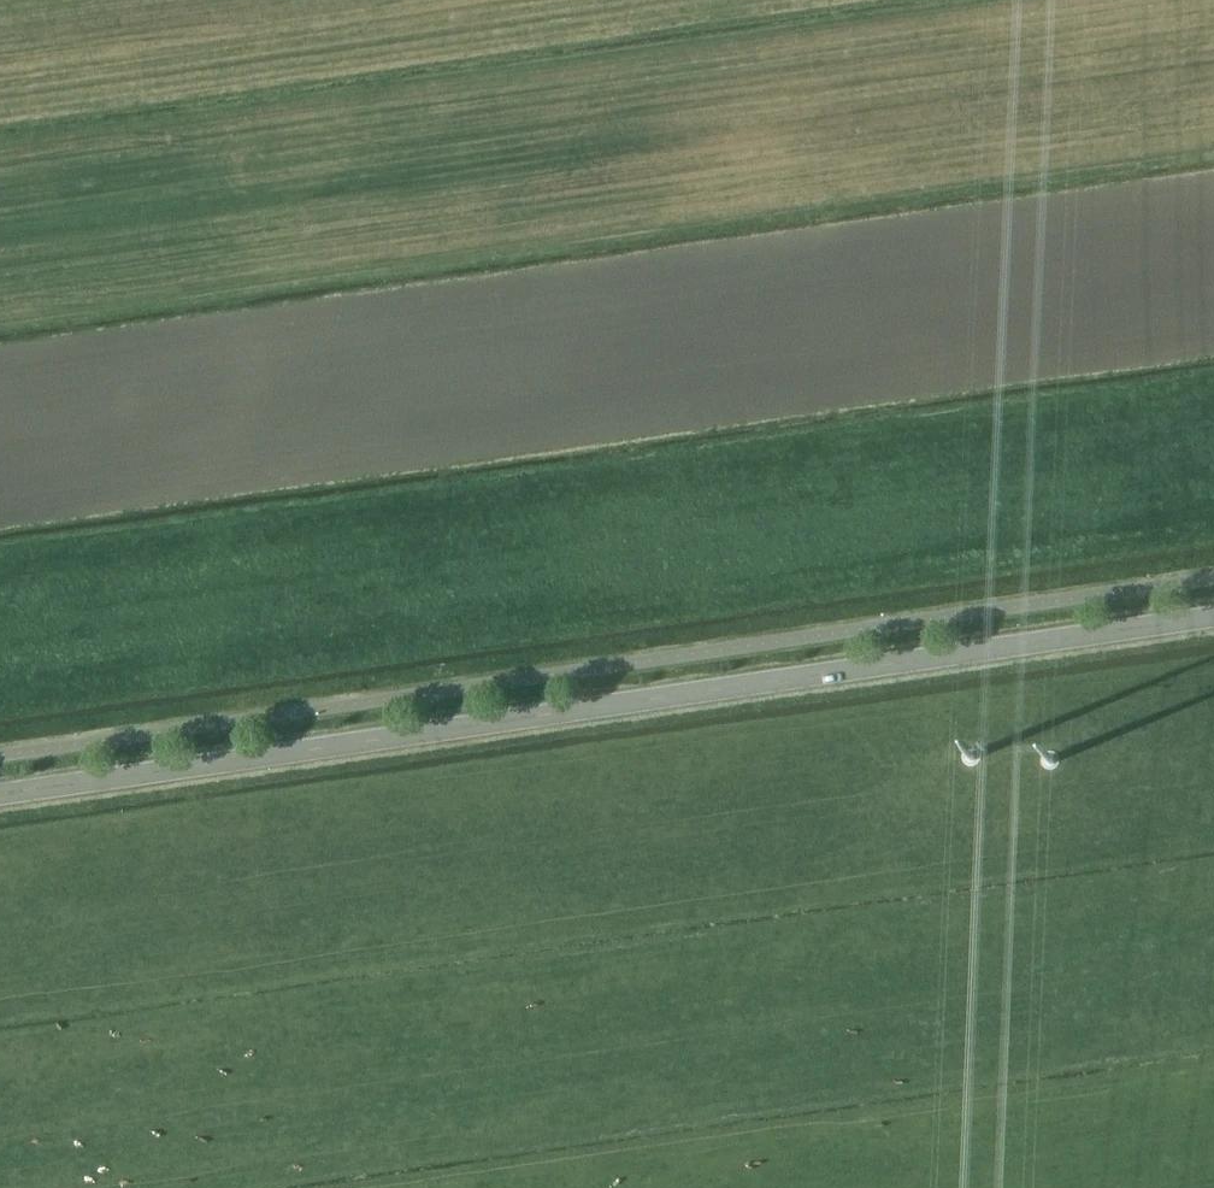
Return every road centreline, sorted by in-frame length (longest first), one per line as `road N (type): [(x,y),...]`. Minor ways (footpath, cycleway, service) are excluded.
road 1 (tertiary): [(0,794),(1213,613)]

